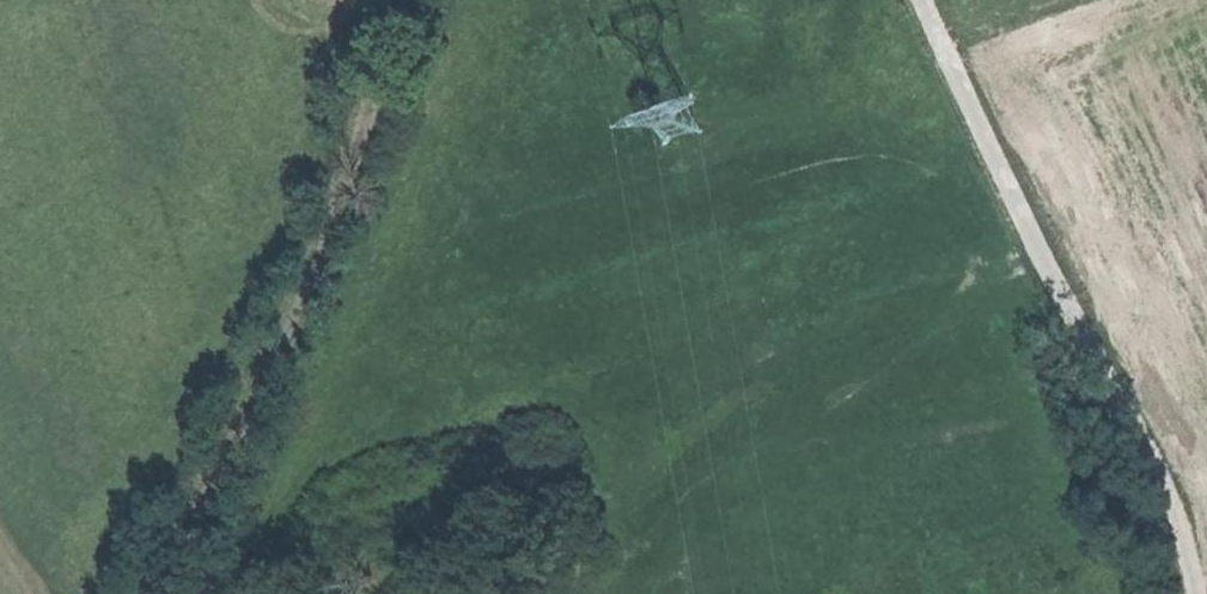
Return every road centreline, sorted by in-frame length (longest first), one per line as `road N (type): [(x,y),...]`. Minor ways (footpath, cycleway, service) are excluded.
road 1 (track): [(926,0),(1063,305),(1160,490),(1190,593)]
road 2 (track): [(402,0),(382,117),(156,593)]

